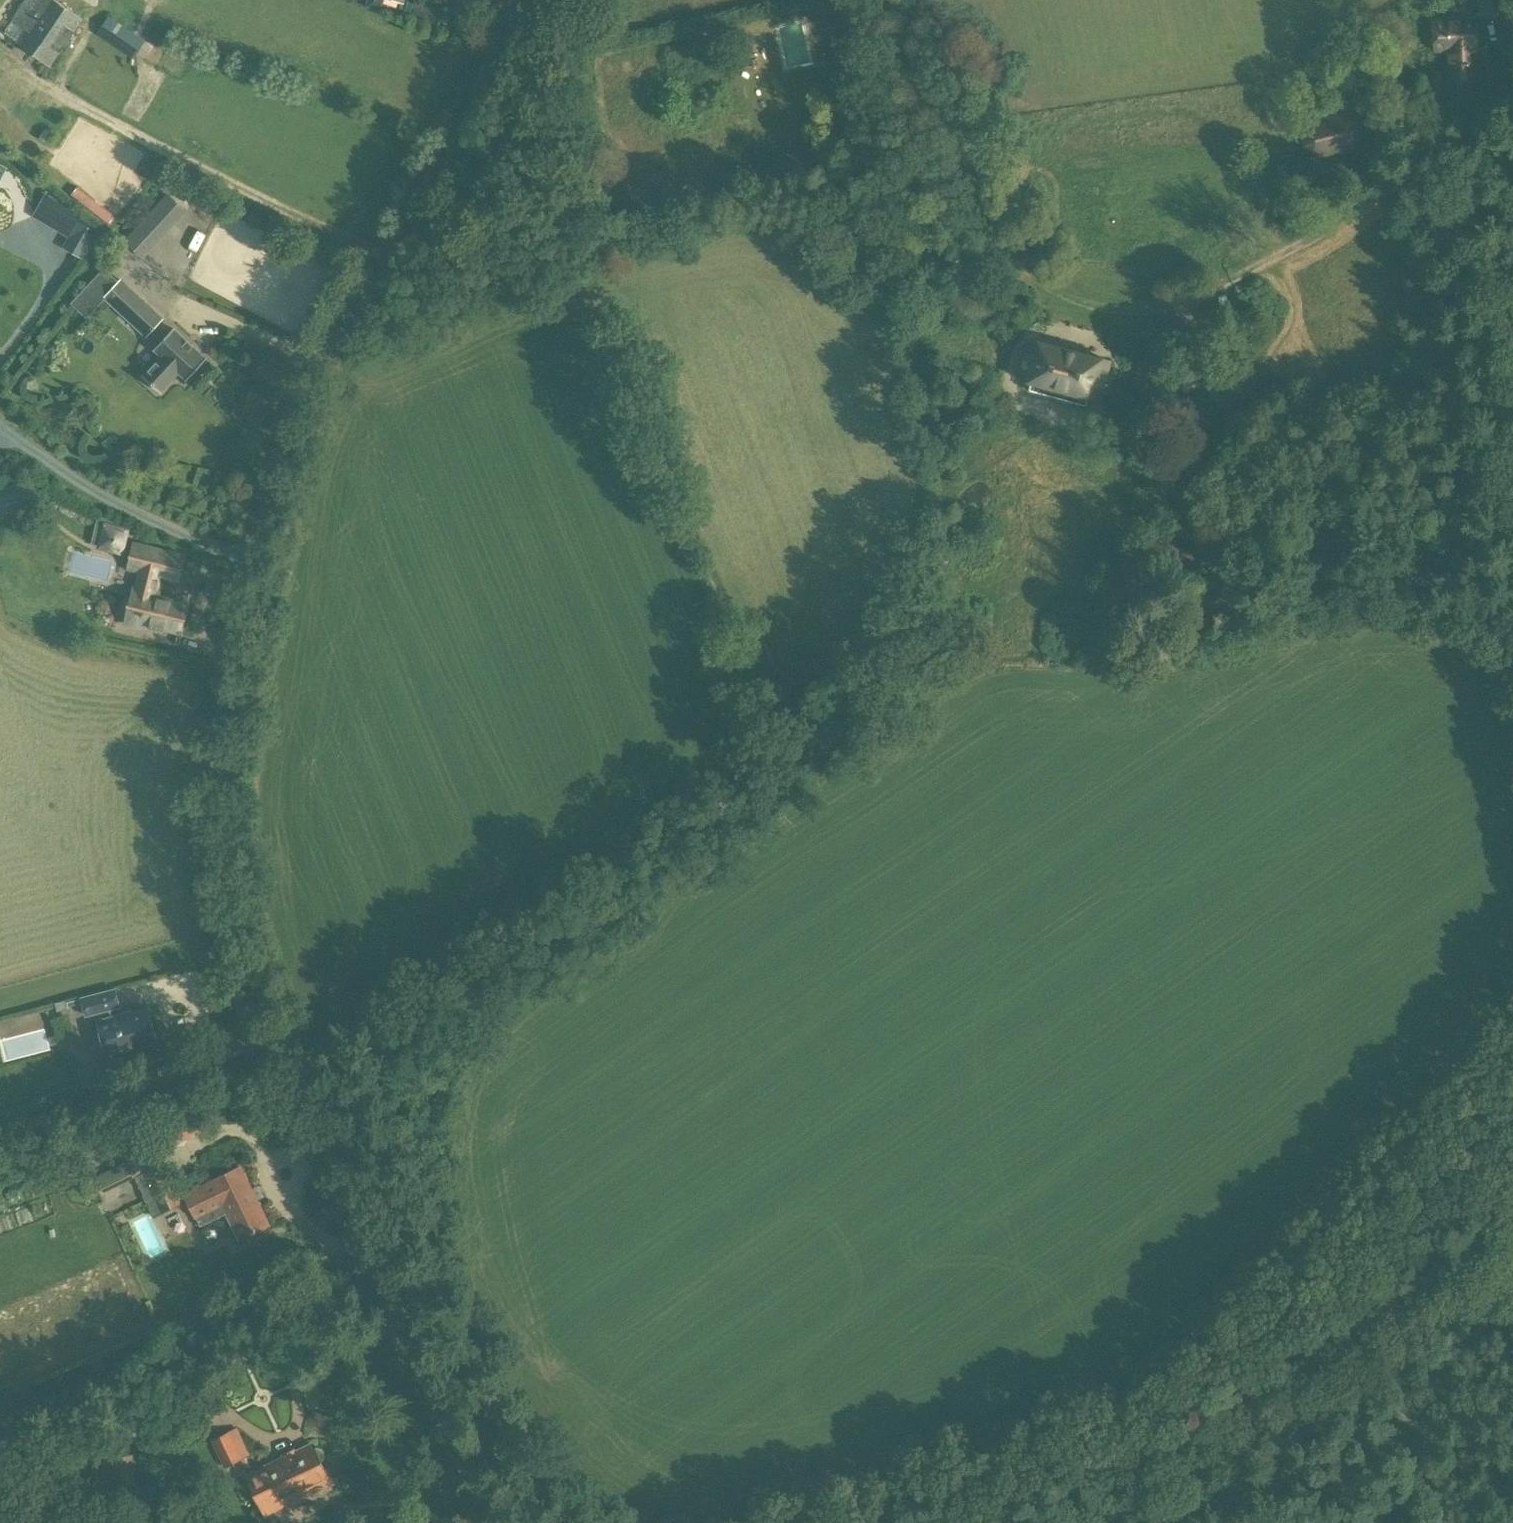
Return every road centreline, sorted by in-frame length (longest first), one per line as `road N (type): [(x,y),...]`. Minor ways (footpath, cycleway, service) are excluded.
road 1 (unclassified): [(258,1035),(223,960),(211,901),(209,776),(230,659),(304,382),(393,264),(514,0)]
road 2 (track): [(876,0),(989,237),(1043,266),(1095,279),(1182,275),(1268,256),(1450,147),(1512,135)]
road 3 (unclassified): [(988,1522),(1190,1435),(1512,1192)]
road 4 (unclassified): [(490,1522),(346,1206),(258,1035)]
road 5 (unclassified): [(0,1140),(258,1035)]

